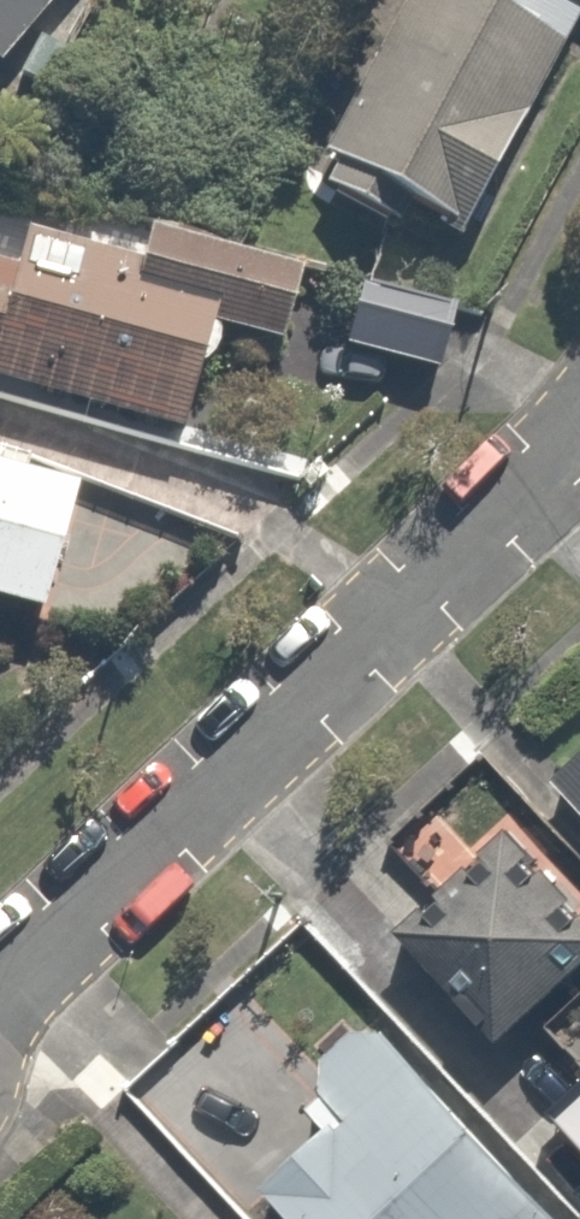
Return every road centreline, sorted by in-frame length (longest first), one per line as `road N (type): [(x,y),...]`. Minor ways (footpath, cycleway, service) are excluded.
road 1 (residential): [(579,431),(519,503),(0,971)]

